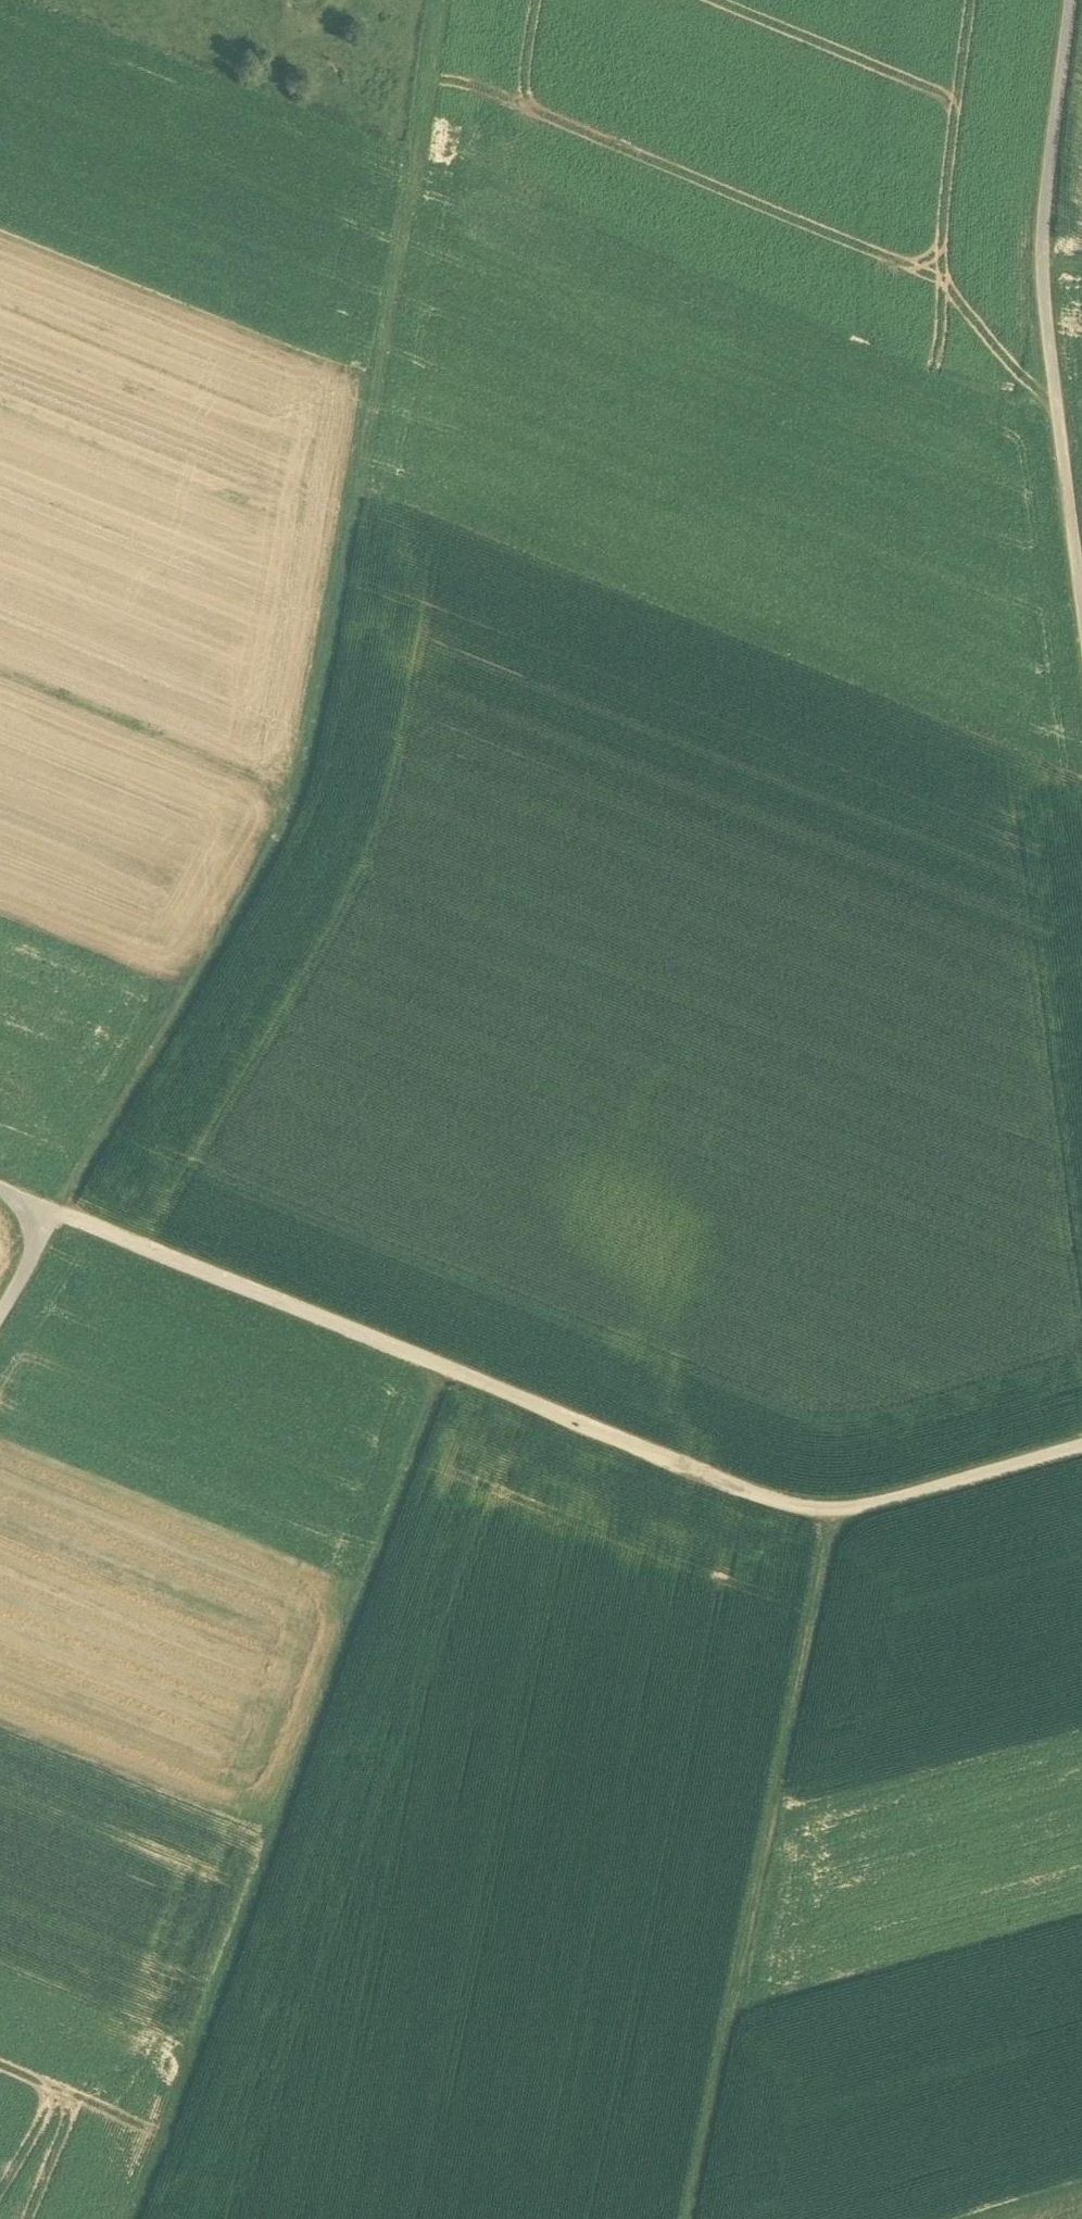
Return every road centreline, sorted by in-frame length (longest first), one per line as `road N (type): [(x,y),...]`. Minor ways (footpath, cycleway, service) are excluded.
road 1 (track): [(446,0),(423,196),(348,644),(312,804),(198,1013),(51,1213)]
road 2 (track): [(51,1213),(803,1510),(858,1510),(1081,1447)]
road 3 (track): [(468,1377),(154,2218)]
road 4 (track): [(833,1514),(690,2218)]
road 5 (track): [(1081,597),(1042,260),(1072,0)]

